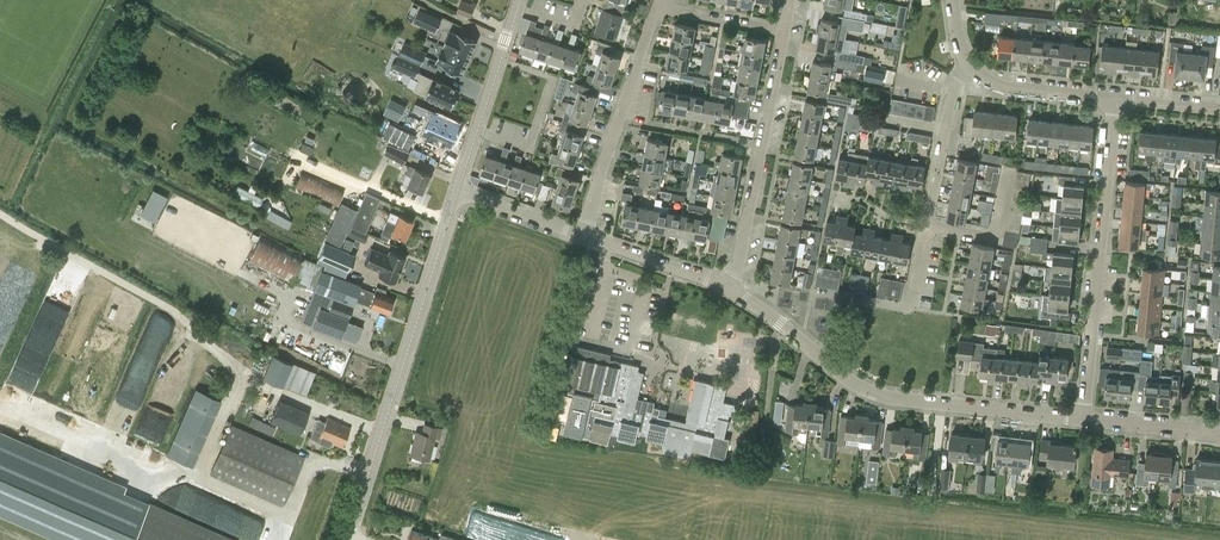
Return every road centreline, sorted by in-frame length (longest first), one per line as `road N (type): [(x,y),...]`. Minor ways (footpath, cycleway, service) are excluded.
road 1 (residential): [(1084,419),(876,394),(727,286)]
road 2 (tertiary): [(346,539),(457,188)]
road 3 (residential): [(818,291),(910,307),(953,86),(969,65)]
road 4 (residential): [(1084,419),(1114,100)]
road 5 (residential): [(727,286),(750,214),(785,32)]
road 6 (residential): [(584,234),(658,6)]
road 7 (unclassified): [(499,60),(552,78),(529,148),(475,130)]
road 8 (residential): [(1114,100),(997,85),(969,65)]
road 9 (unclassified): [(727,286),(584,234)]
road 10 (track): [(941,404),(924,539)]
road 11 (residential): [(1219,433),(1084,419)]
road 12 (unclassified): [(584,234),(457,188)]
road 13 (residential): [(785,32),(658,6)]

